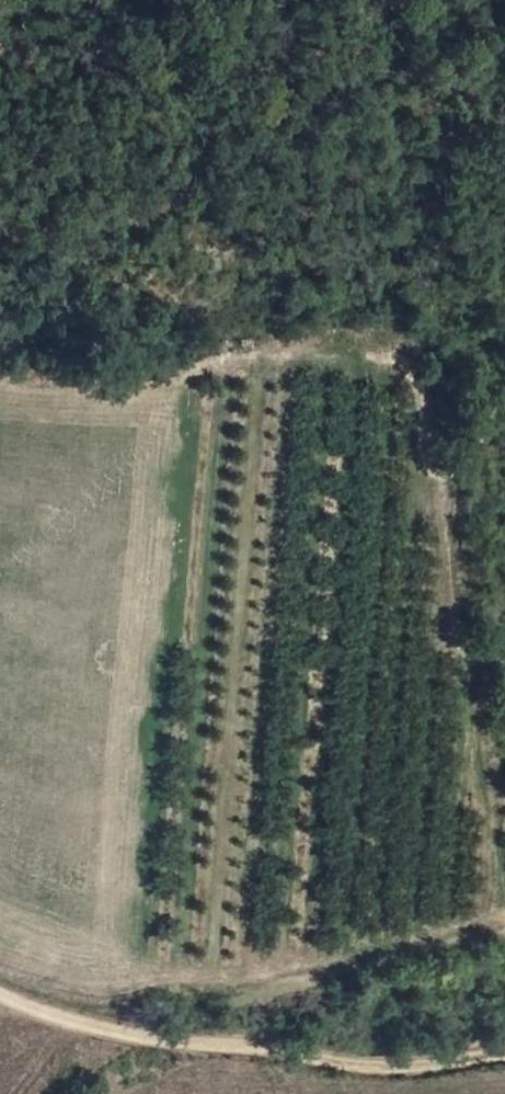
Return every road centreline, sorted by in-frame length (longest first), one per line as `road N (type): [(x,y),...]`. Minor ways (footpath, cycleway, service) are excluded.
road 1 (track): [(504,1054),(391,1075),(277,1048),(147,1046),(0,998)]
road 2 (track): [(0,941),(123,970),(242,979),(504,915)]
road 3 (track): [(453,496),(454,608),(504,880)]

